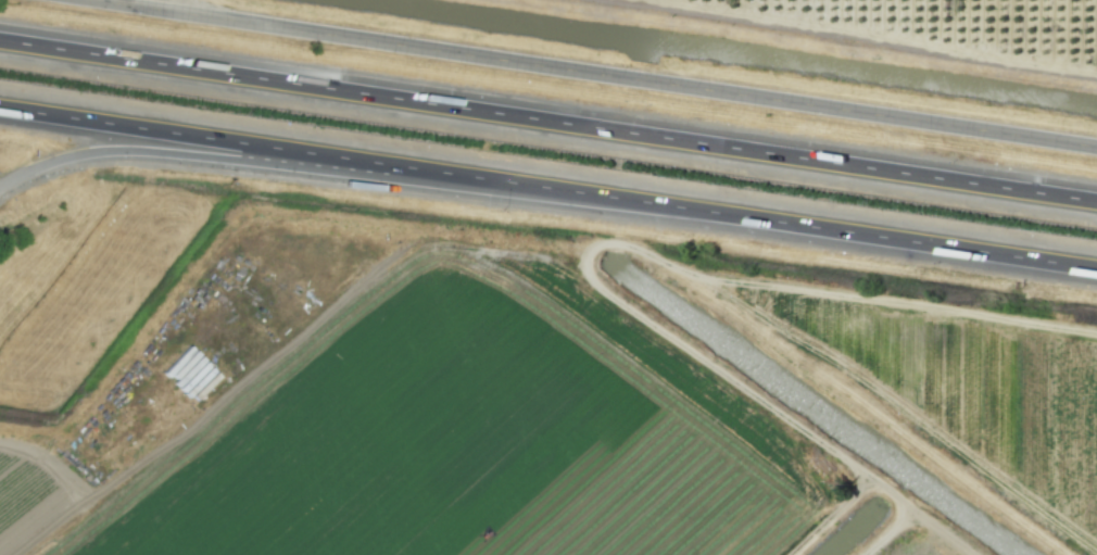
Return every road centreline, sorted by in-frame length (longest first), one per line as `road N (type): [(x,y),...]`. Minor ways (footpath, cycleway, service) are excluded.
road 1 (motorway): [(0,107),(1096,269)]
road 2 (motorway): [(1096,200),(0,39)]
road 3 (residential): [(91,0),(1096,148)]
road 4 (motorway): [(0,187),(38,167),(106,151),(377,164)]

